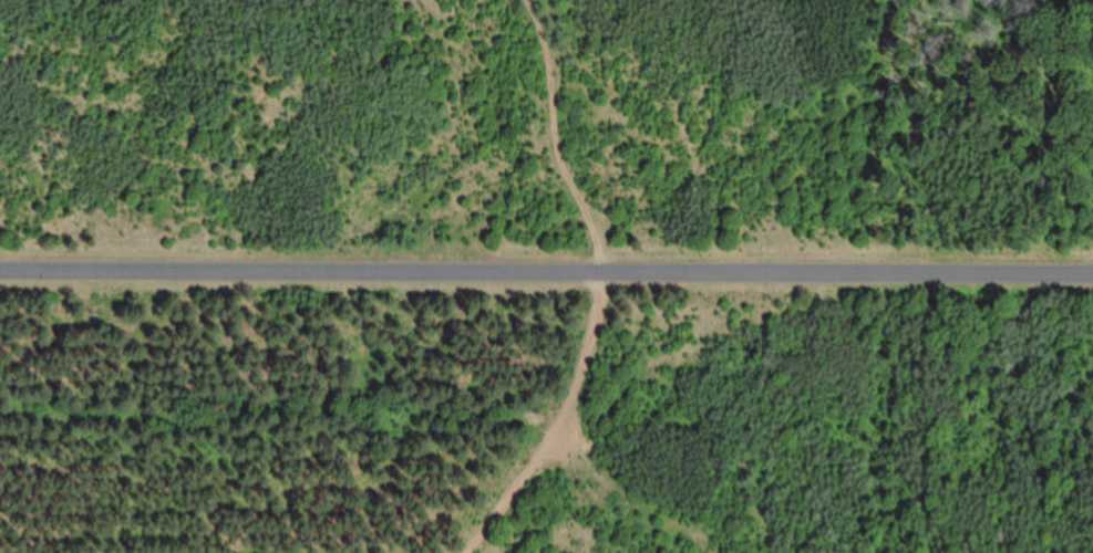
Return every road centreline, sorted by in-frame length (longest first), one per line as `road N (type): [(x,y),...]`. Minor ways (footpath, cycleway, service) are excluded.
road 1 (residential): [(1092,253),(0,256)]
road 2 (track): [(598,254),(592,343),(555,426),(463,552)]

